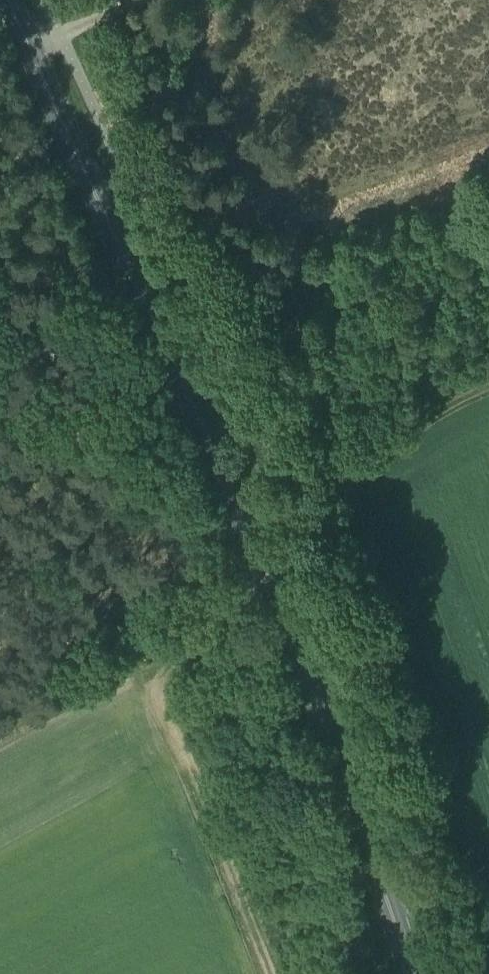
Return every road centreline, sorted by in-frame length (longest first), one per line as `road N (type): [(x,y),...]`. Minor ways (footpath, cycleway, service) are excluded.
road 1 (primary): [(414,973),(270,579),(8,0)]
road 2 (track): [(267,973),(155,688)]

